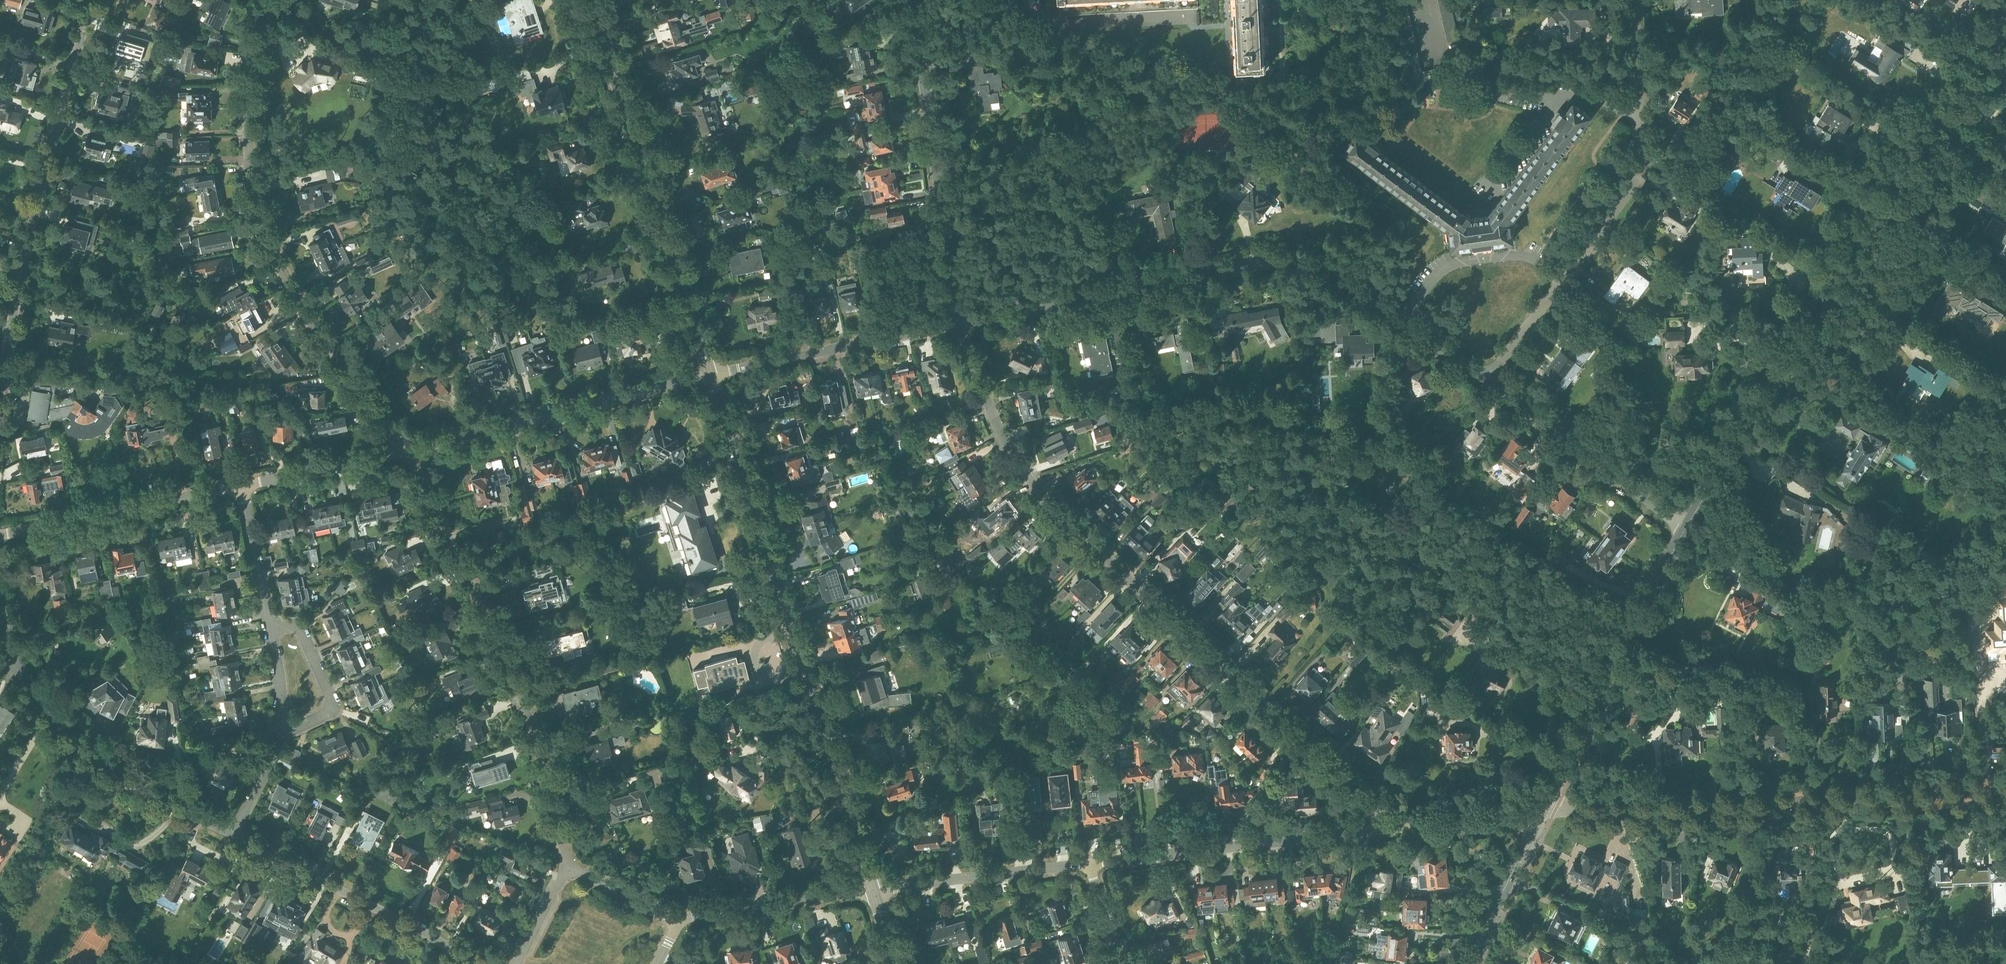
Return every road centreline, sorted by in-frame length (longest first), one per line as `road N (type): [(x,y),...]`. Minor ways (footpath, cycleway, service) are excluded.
road 1 (residential): [(1381,830),(1379,813),(1040,494),(1003,436),(958,324)]
road 2 (secondary): [(2005,10),(1682,531)]
road 3 (residential): [(958,324),(1281,266),(1323,272),(1484,392)]
road 4 (tertiary): [(871,887),(709,375)]
road 5 (residential): [(406,452),(281,269),(253,211),(243,171),(254,64),(271,0)]
road 6 (residential): [(1557,811),(2005,796)]
road 7 (residential): [(563,867),(558,817),(503,661),(406,452)]
road 8 (residential): [(1484,392),(1634,183),(1632,0)]
road 9 (residential): [(0,406),(53,144),(96,0)]
road 10 (tertiary): [(709,375),(590,0)]
road 11 (residential): [(958,324),(913,0)]
road 12 (secondary): [(1682,531),(1541,812)]
road 13 (residential): [(406,452),(709,375)]
road 14 (residential): [(1088,863),(1381,830)]
road 15 (residential): [(486,963),(231,832)]
road 16 (residential): [(231,832),(93,755),(19,674)]
road 17 (residential): [(709,375),(958,324)]
road 18 (residential): [(0,534),(241,486)]
road 19 (residential): [(1484,392),(1682,531)]
road 20 (residential): [(871,887),(1088,863)]
road 21 (residential): [(674,922),(871,887)]
road 22 (residential): [(282,732),(324,716),(331,700),(302,630),(270,626)]
road 23 (secondary): [(1541,812),(1466,963)]
road 24 (residential): [(241,486),(406,452)]
road 25 (residential): [(1381,830),(1541,812)]
road 26 (residential): [(270,626),(241,486)]
road 27 (residential): [(674,922),(563,867)]

